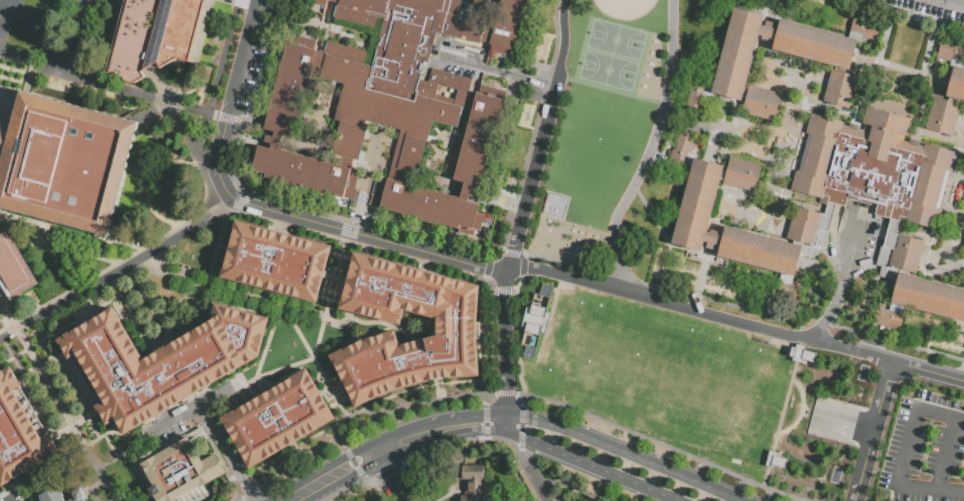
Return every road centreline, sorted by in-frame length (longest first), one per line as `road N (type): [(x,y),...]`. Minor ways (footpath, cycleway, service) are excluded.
road 1 (residential): [(812,341),(544,270),(506,270)]
road 2 (residential): [(506,270),(237,200)]
road 3 (tertiary): [(739,500),(556,426),(507,416)]
road 4 (tertiary): [(308,500),(444,434),(507,432)]
road 5 (residential): [(226,197),(216,158),(256,0)]
road 6 (residential): [(506,270),(558,84)]
road 7 (tertiary): [(507,432),(675,500)]
road 8 (tertiary): [(431,423),(347,454),(269,500)]
road 9 (residential): [(507,432),(506,270)]

